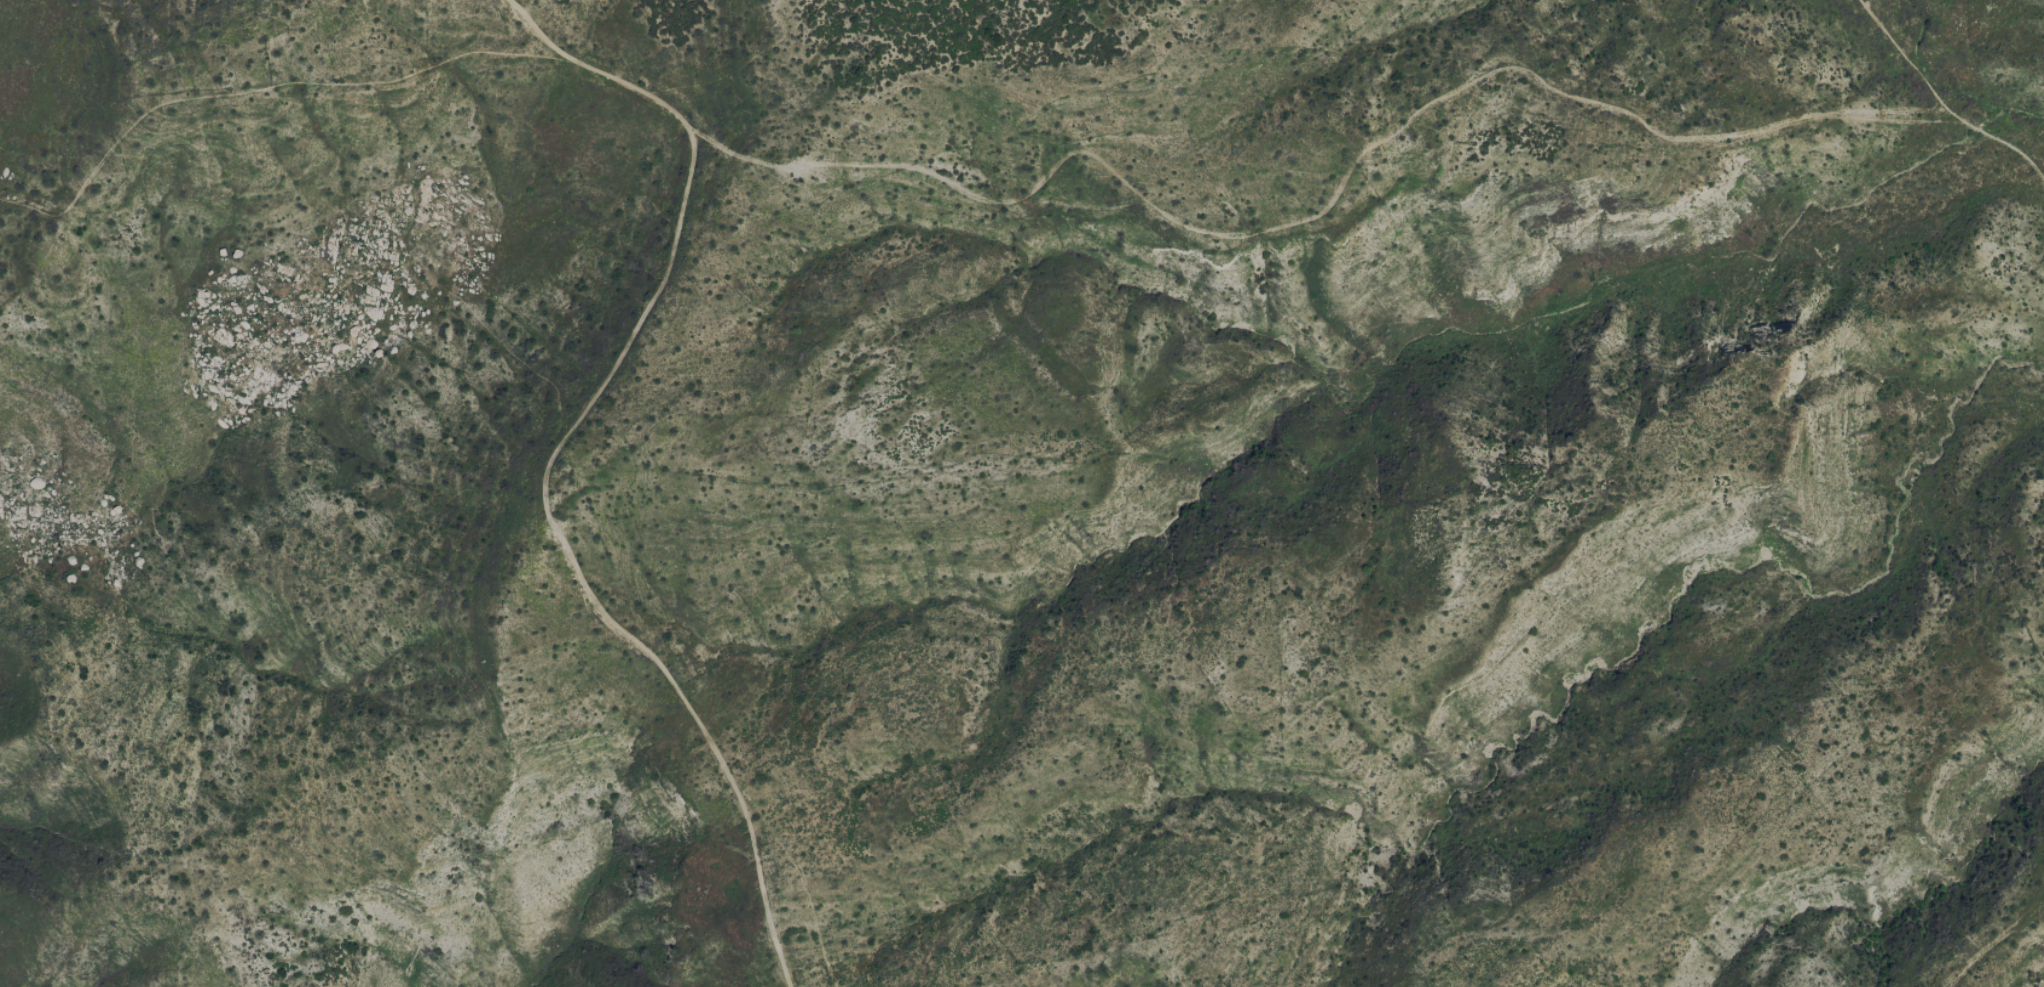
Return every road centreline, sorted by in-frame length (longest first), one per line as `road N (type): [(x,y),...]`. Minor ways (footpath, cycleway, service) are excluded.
road 1 (track): [(781,986),(742,899),(711,771),(552,570),(522,503),(527,426),(660,246),(665,133),(614,71),(508,0)]

